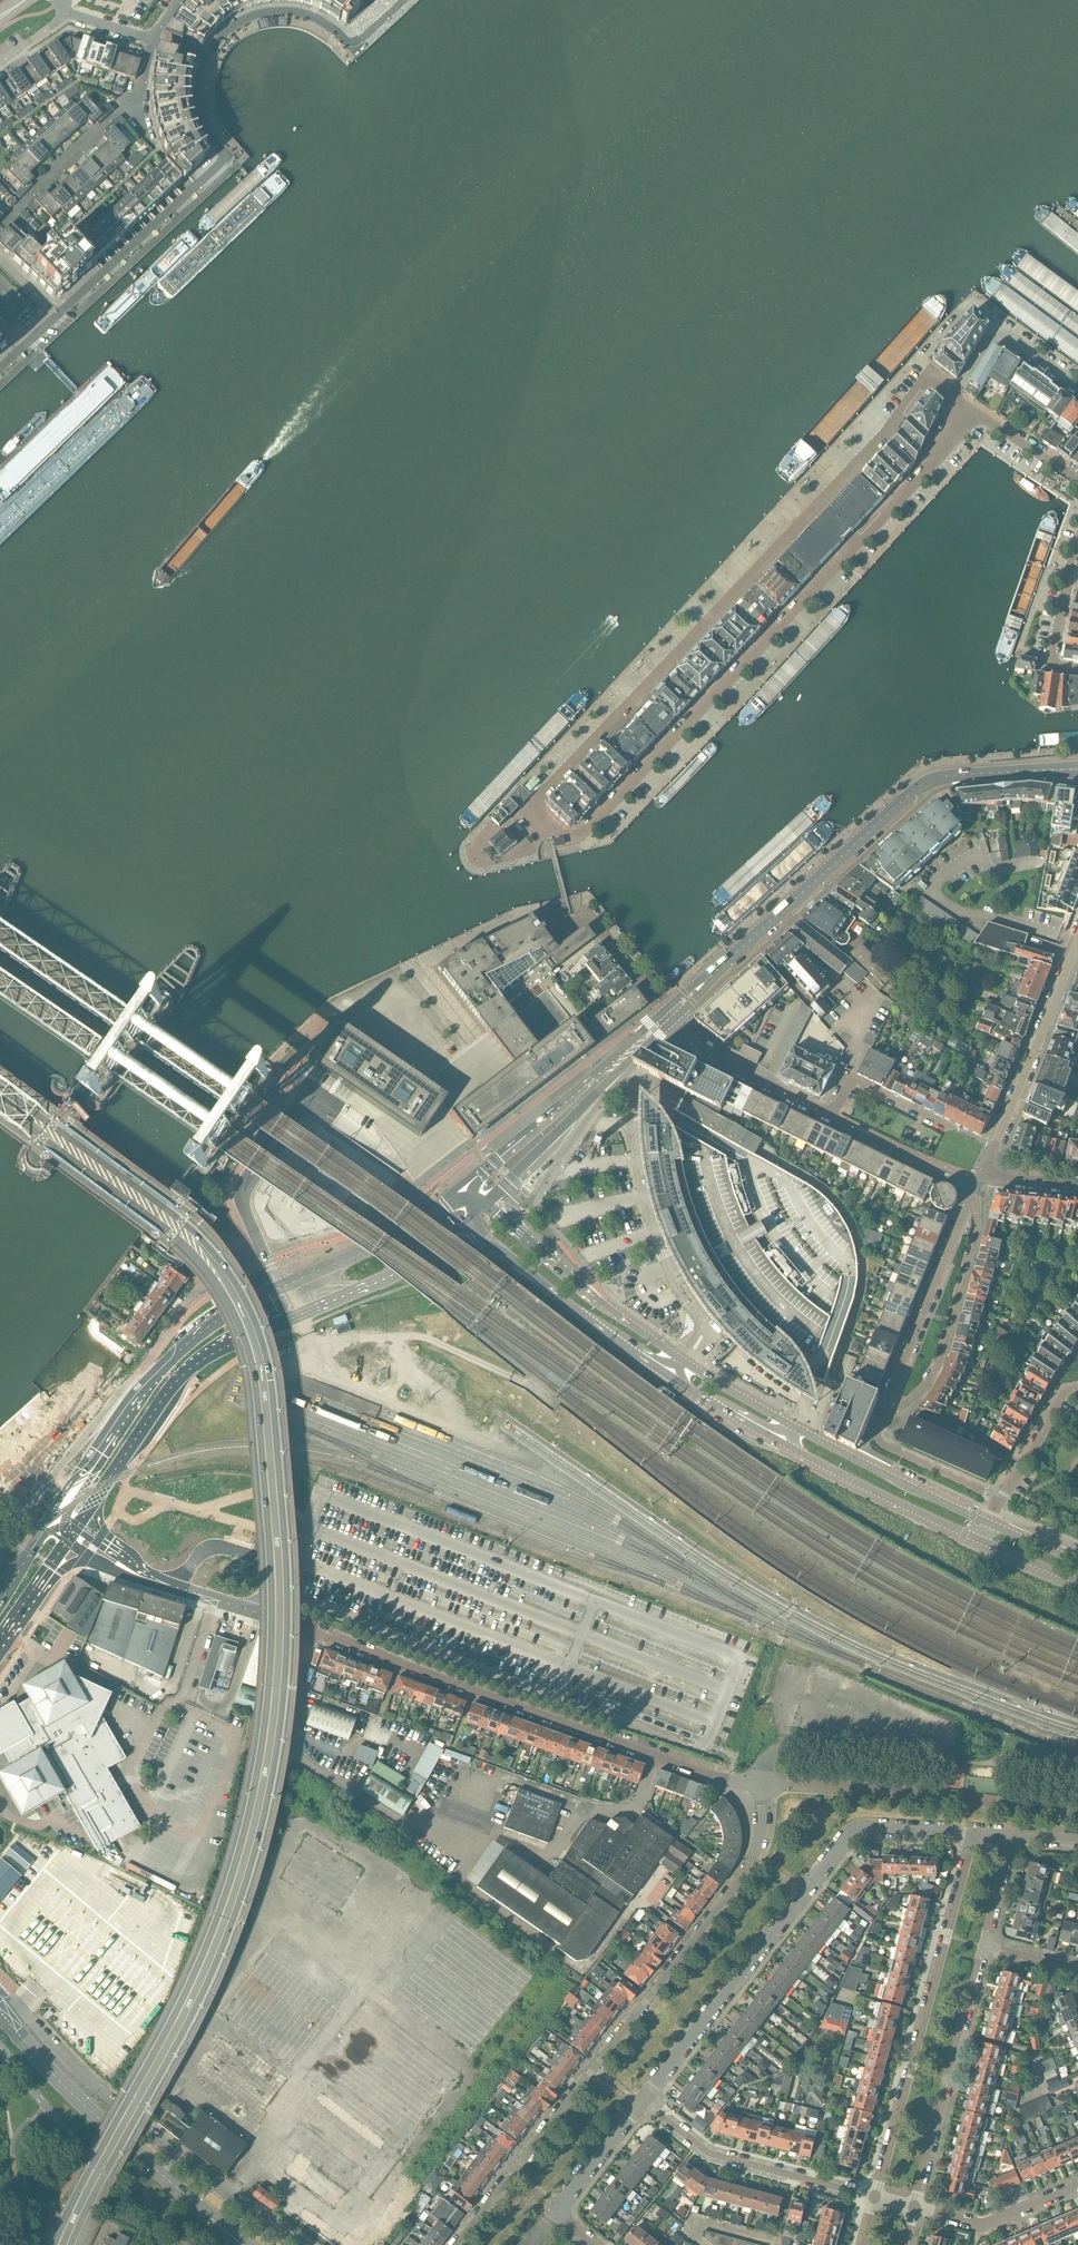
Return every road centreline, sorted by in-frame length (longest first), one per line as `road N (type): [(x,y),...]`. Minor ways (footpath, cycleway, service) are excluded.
road 1 (secondary): [(68,2232),(208,1963),(246,1861),(278,1687),(279,1567),(258,1356),(222,1281),(182,1235),(0,1100)]
road 2 (residential): [(921,366),(884,430),(526,811),(548,831),(580,837),(928,466),(954,396)]
road 3 (unclassified): [(708,1777),(145,1577),(74,1535)]
road 4 (residential): [(456,2244),(755,1858),(758,1784)]
road 5 (residential): [(641,2102),(855,1829),(973,1835)]
road 6 (secondary): [(619,1334),(782,1445),(978,1541)]
road 7 (residential): [(973,1835),(872,2195)]
road 8 (residential): [(971,1136),(847,1075),(828,1115),(672,1022)]
road 9 (tertiary): [(243,2244),(92,2111),(0,2010)]
road 10 (secondary): [(278,1288),(184,1346),(54,1522)]
road 11 (tertiary): [(956,776),(915,790),(705,983)]
road 12 (secondary): [(74,1535),(185,1373),(298,1315)]
road 13 (residential): [(1077,1811),(758,1784)]
road 14 (tertiary): [(664,1012),(460,1190)]
road 15 (residential): [(914,2207),(985,1947)]
road 16 (unclassified): [(196,2170),(106,2099),(20,2003),(0,2009)]
road 17 (tertiary): [(491,1200),(672,1022)]
road 18 (residential): [(872,2195),(715,2157),(641,2102)]
road 19 (residential): [(883,1412),(941,1362),(977,1240),(971,1196)]
road 20 (unclassified): [(278,1288),(244,1192),(306,1097),(332,1115)]
road 21 (residential): [(0,228),(133,100),(151,41)]
road 22 (residential): [(978,1177),(1077,952)]
road 23 (residential): [(883,1412),(971,1196)]
road 24 (residential): [(54,318),(224,163)]
road 25 (secondary): [(460,1190),(402,1234),(278,1288)]
road 26 (secondary): [(298,1315),(429,1254),(469,1216)]
road 27 (residential): [(597,2244),(554,2212),(641,2102)]
road 28 (secondary): [(469,1216),(619,1334)]
road 29 (secondary): [(619,1334),(491,1200)]
road 30 (residential): [(1077,2185),(983,2226),(914,2207)]
road 31 (residential): [(1000,1499),(882,1443),(883,1412)]
road 32 (residential): [(1077,481),(954,396)]
road 33 (residential): [(1000,1499),(1064,1393),(1077,1388)]
road 34 (secondary): [(0,1648),(74,1535)]
road 35 (residential): [(664,1012),(590,919),(577,920)]
road 36 (residential): [(298,2244),(196,2170)]
road 37 (tertiary): [(956,776),(1077,769)]

